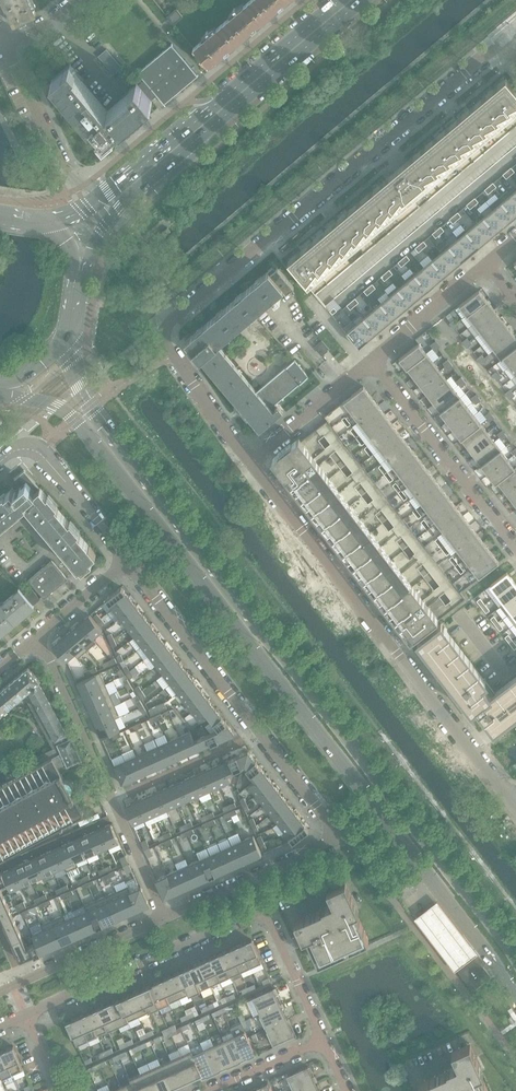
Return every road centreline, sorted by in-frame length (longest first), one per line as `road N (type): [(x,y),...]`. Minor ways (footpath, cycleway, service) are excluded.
road 1 (secondary): [(0,392),(55,406),(78,422),(515,1000)]
road 2 (secondary): [(515,961),(87,405),(65,340)]
road 3 (residential): [(247,462),(173,357),(175,315),(502,40)]
road 4 (residential): [(515,808),(247,462)]
road 5 (secondary): [(79,269),(118,210),(366,0)]
road 6 (secondary): [(336,0),(95,200)]
road 7 (residential): [(27,1016),(262,909)]
road 8 (residential): [(515,549),(370,361)]
road 9 (residential): [(260,734),(338,836),(249,879)]
road 10 (residential): [(126,561),(260,734)]
road 11 (residential): [(95,200),(44,124),(9,42)]
road 12 (residential): [(33,641),(49,657),(113,801)]
road 13 (residential): [(164,917),(12,985)]
road 14 (residential): [(113,801),(260,734)]
road 15 (residential): [(247,462),(370,361)]
road 16 (residential): [(370,361),(485,265)]
road 17 (residential): [(323,1040),(262,909)]
road 18 (residential): [(38,453),(126,561)]
road 19 (residential): [(323,1040),(207,1090)]
road 20 (residential): [(118,815),(3,865)]
road 21 (residential): [(33,641),(126,561)]

